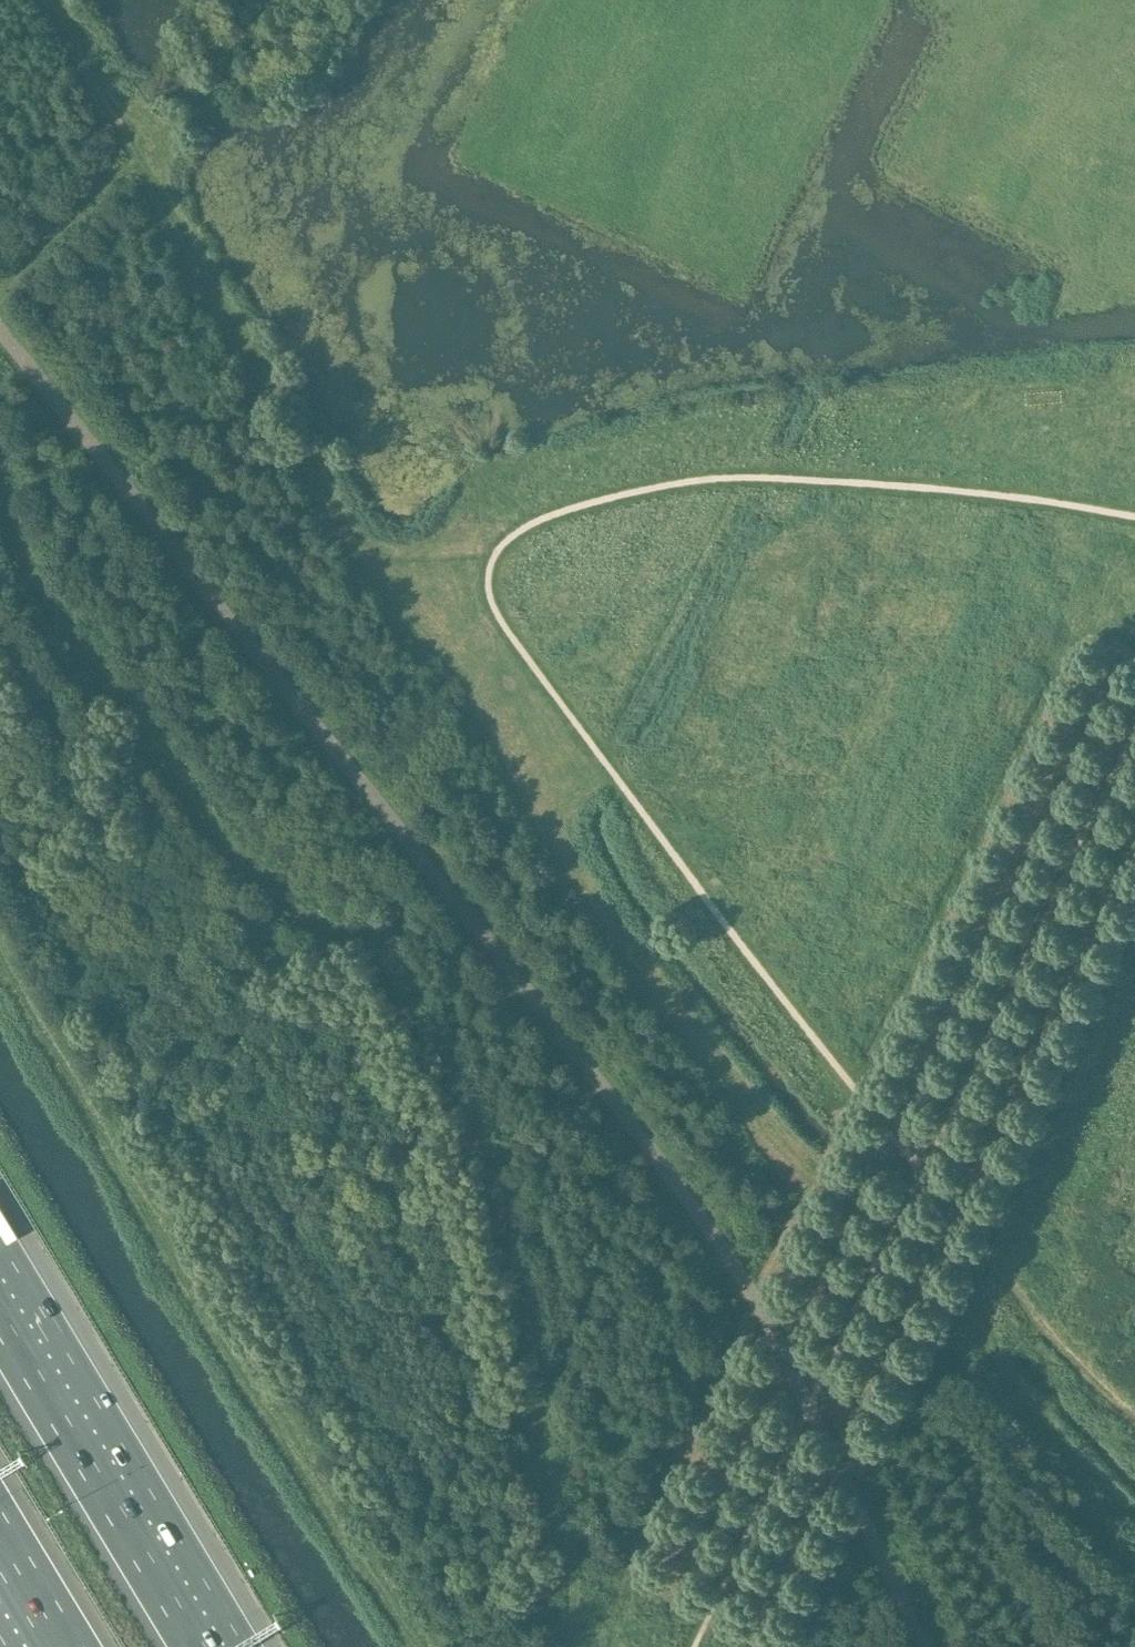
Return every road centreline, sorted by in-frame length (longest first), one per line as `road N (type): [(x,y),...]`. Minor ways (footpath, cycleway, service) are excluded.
road 1 (motorway): [(218,1646),(0,1284)]
road 2 (motorway): [(0,1542),(63,1646)]

